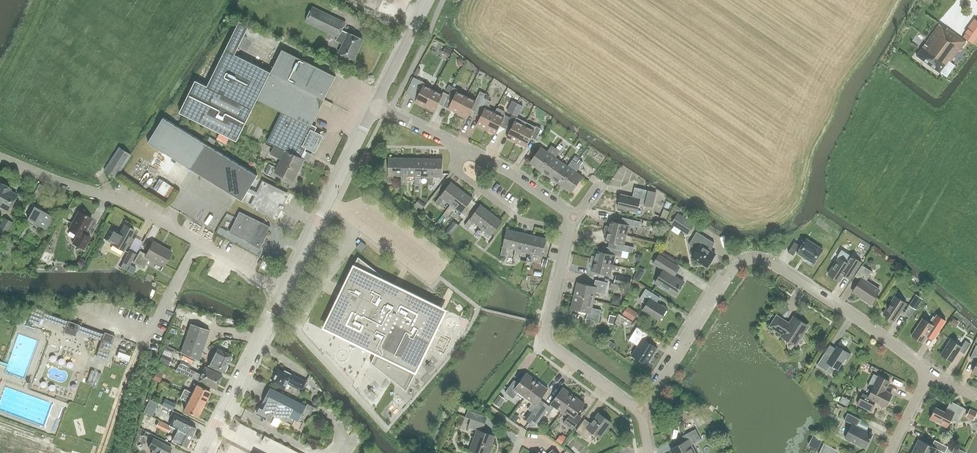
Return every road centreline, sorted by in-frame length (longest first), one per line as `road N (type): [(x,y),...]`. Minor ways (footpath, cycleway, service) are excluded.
road 1 (residential): [(642,414),(744,261),(769,263),(930,374)]
road 2 (residential): [(642,414),(546,338),(572,231)]
road 3 (residential): [(198,241),(115,199),(0,156)]
road 4 (tertiary): [(283,292),(376,105)]
road 5 (residential): [(88,314),(149,335),(198,241)]
road 6 (residential): [(455,144),(465,179),(522,219),(572,231)]
road 7 (tertiary): [(216,425),(283,292)]
road 8 (residential): [(575,221),(455,144)]

